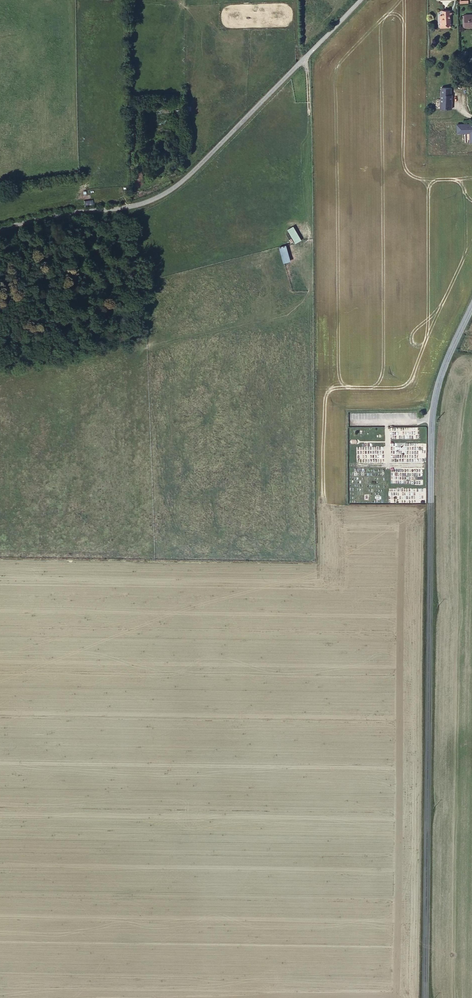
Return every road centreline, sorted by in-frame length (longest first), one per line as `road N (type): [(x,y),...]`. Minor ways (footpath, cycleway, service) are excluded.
road 1 (tertiary): [(424,997),(430,427),(437,383),(471,301)]
road 2 (tertiary): [(357,0),(168,192),(0,228)]

